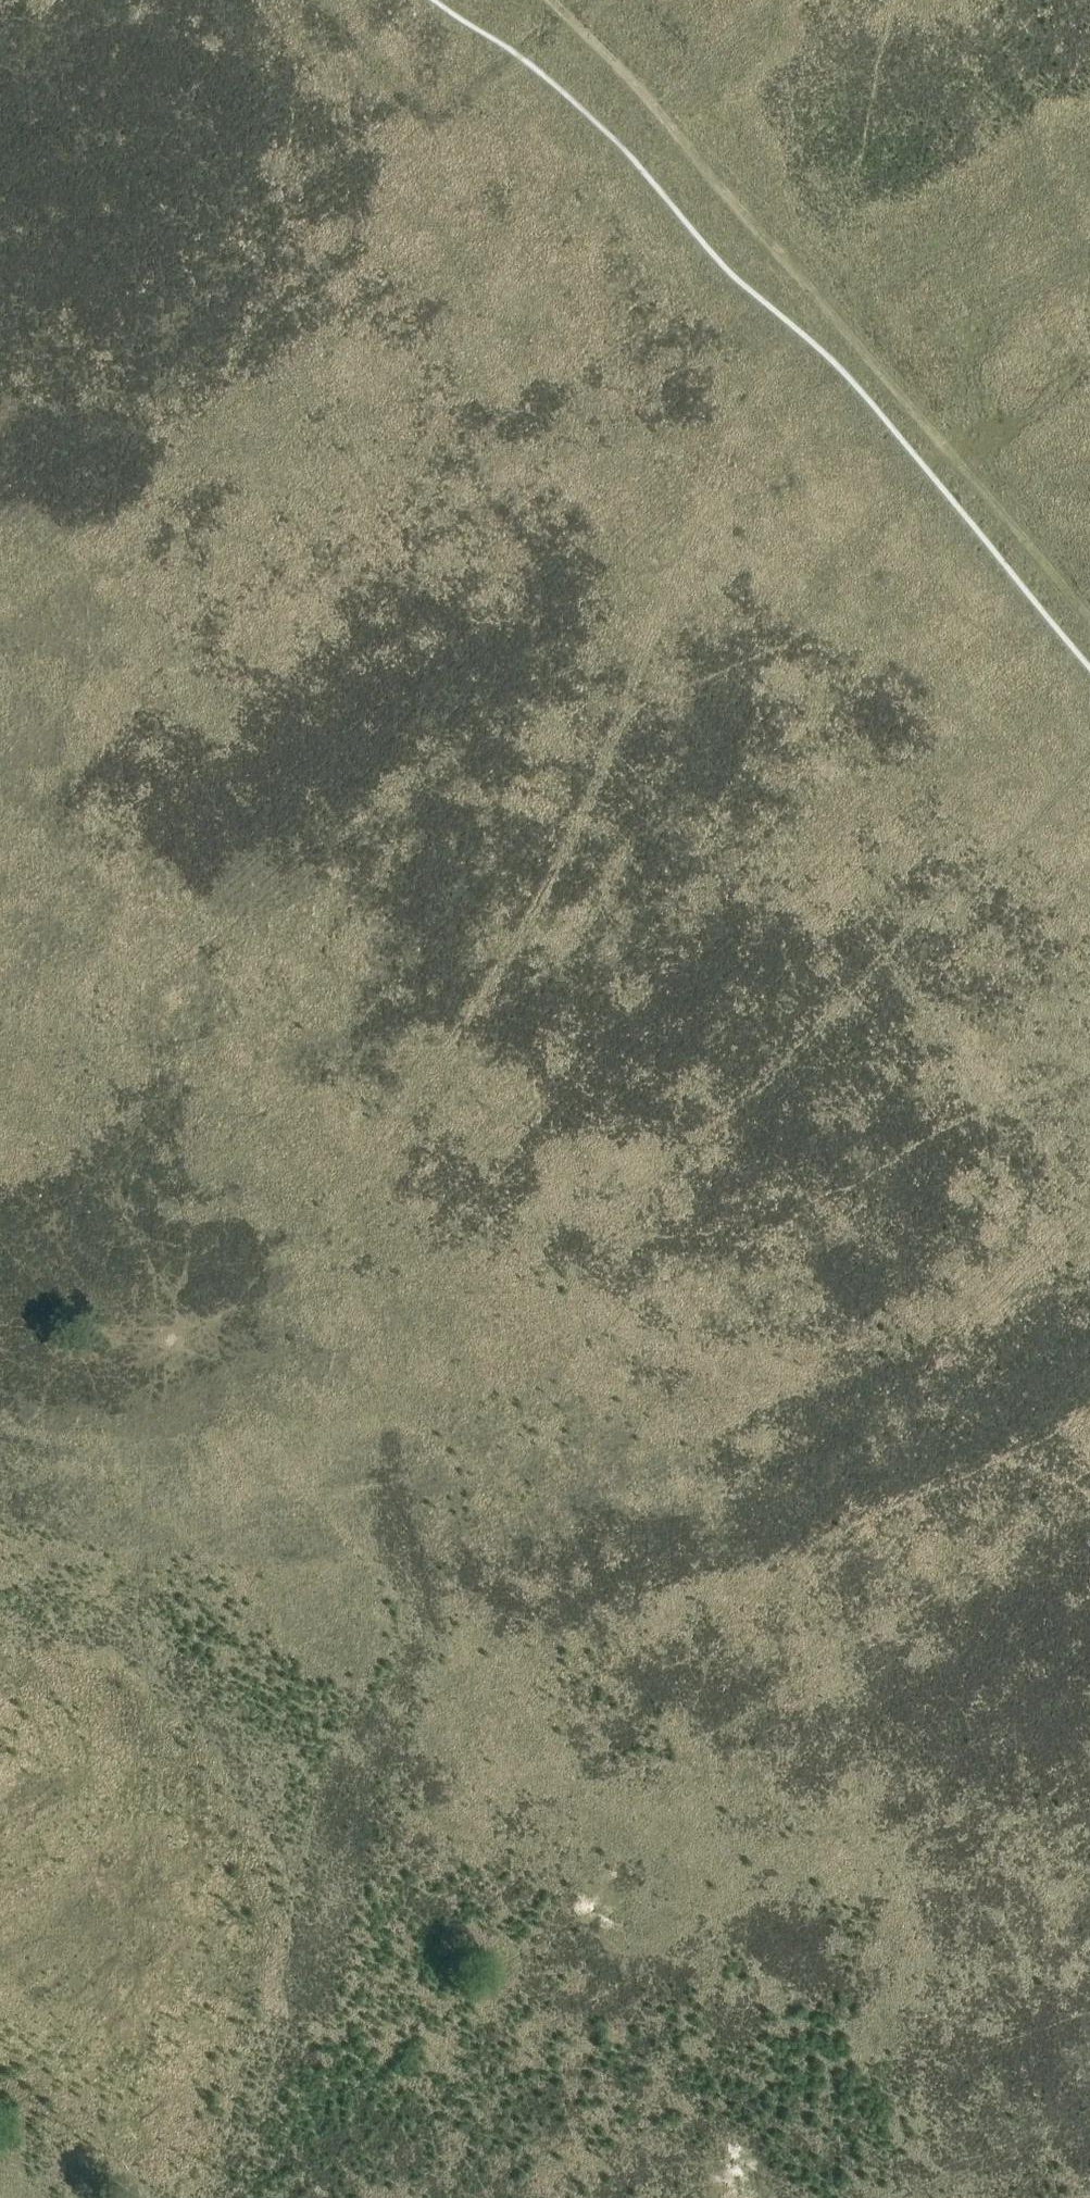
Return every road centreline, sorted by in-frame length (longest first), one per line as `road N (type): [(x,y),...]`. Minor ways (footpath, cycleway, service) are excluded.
road 1 (track): [(554,0),(655,108),(1089,623)]

